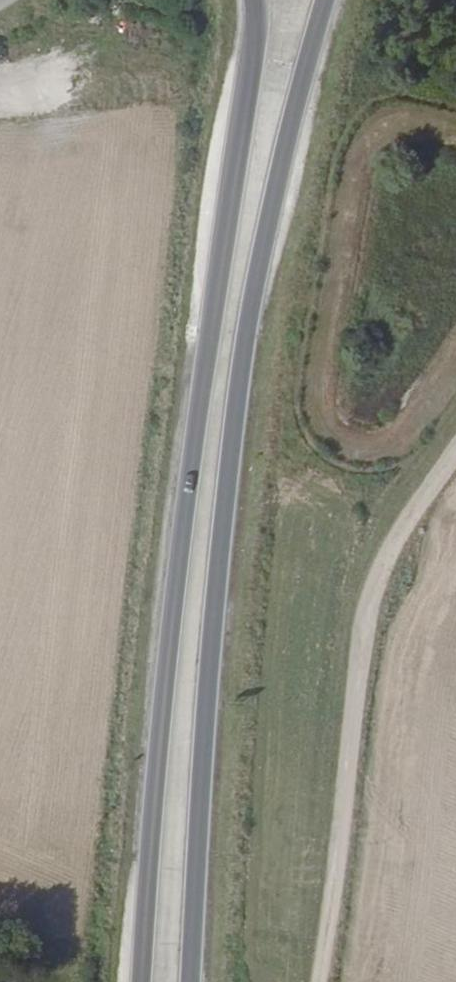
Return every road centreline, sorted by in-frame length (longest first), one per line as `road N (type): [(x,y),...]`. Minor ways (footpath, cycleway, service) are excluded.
road 1 (primary): [(193,981),(218,592),(251,314),(320,0)]
road 2 (primary): [(255,0),(175,592),(139,981)]
road 3 (unclassified): [(455,456),(376,578),(320,981)]

